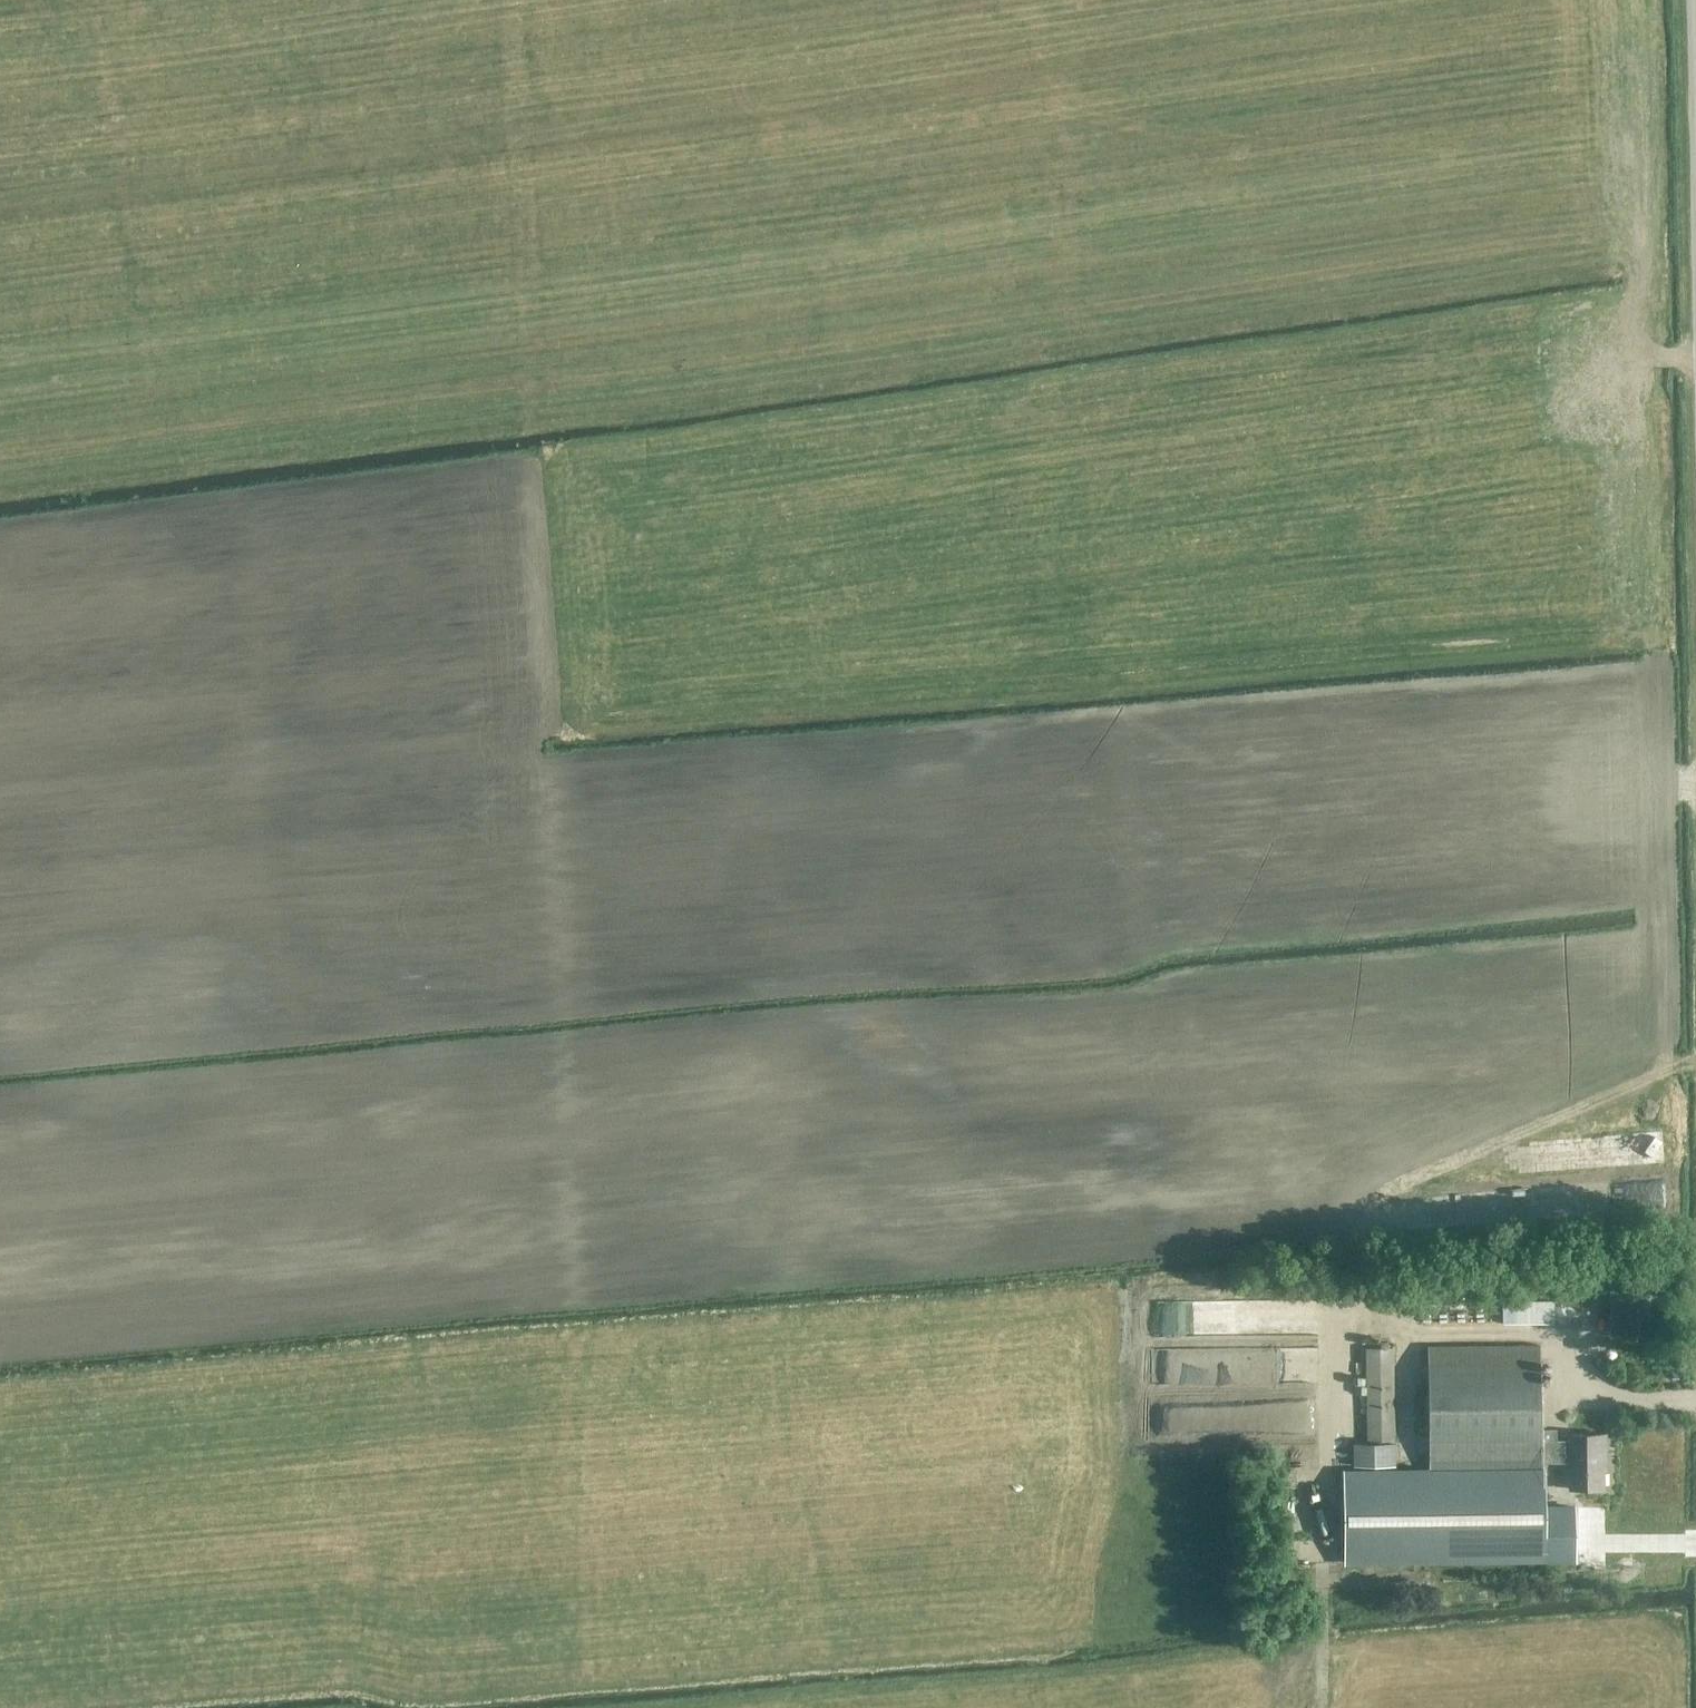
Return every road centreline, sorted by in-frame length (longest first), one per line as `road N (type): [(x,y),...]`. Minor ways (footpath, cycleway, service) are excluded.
road 1 (unclassified): [(1695,137),(1693,0)]

